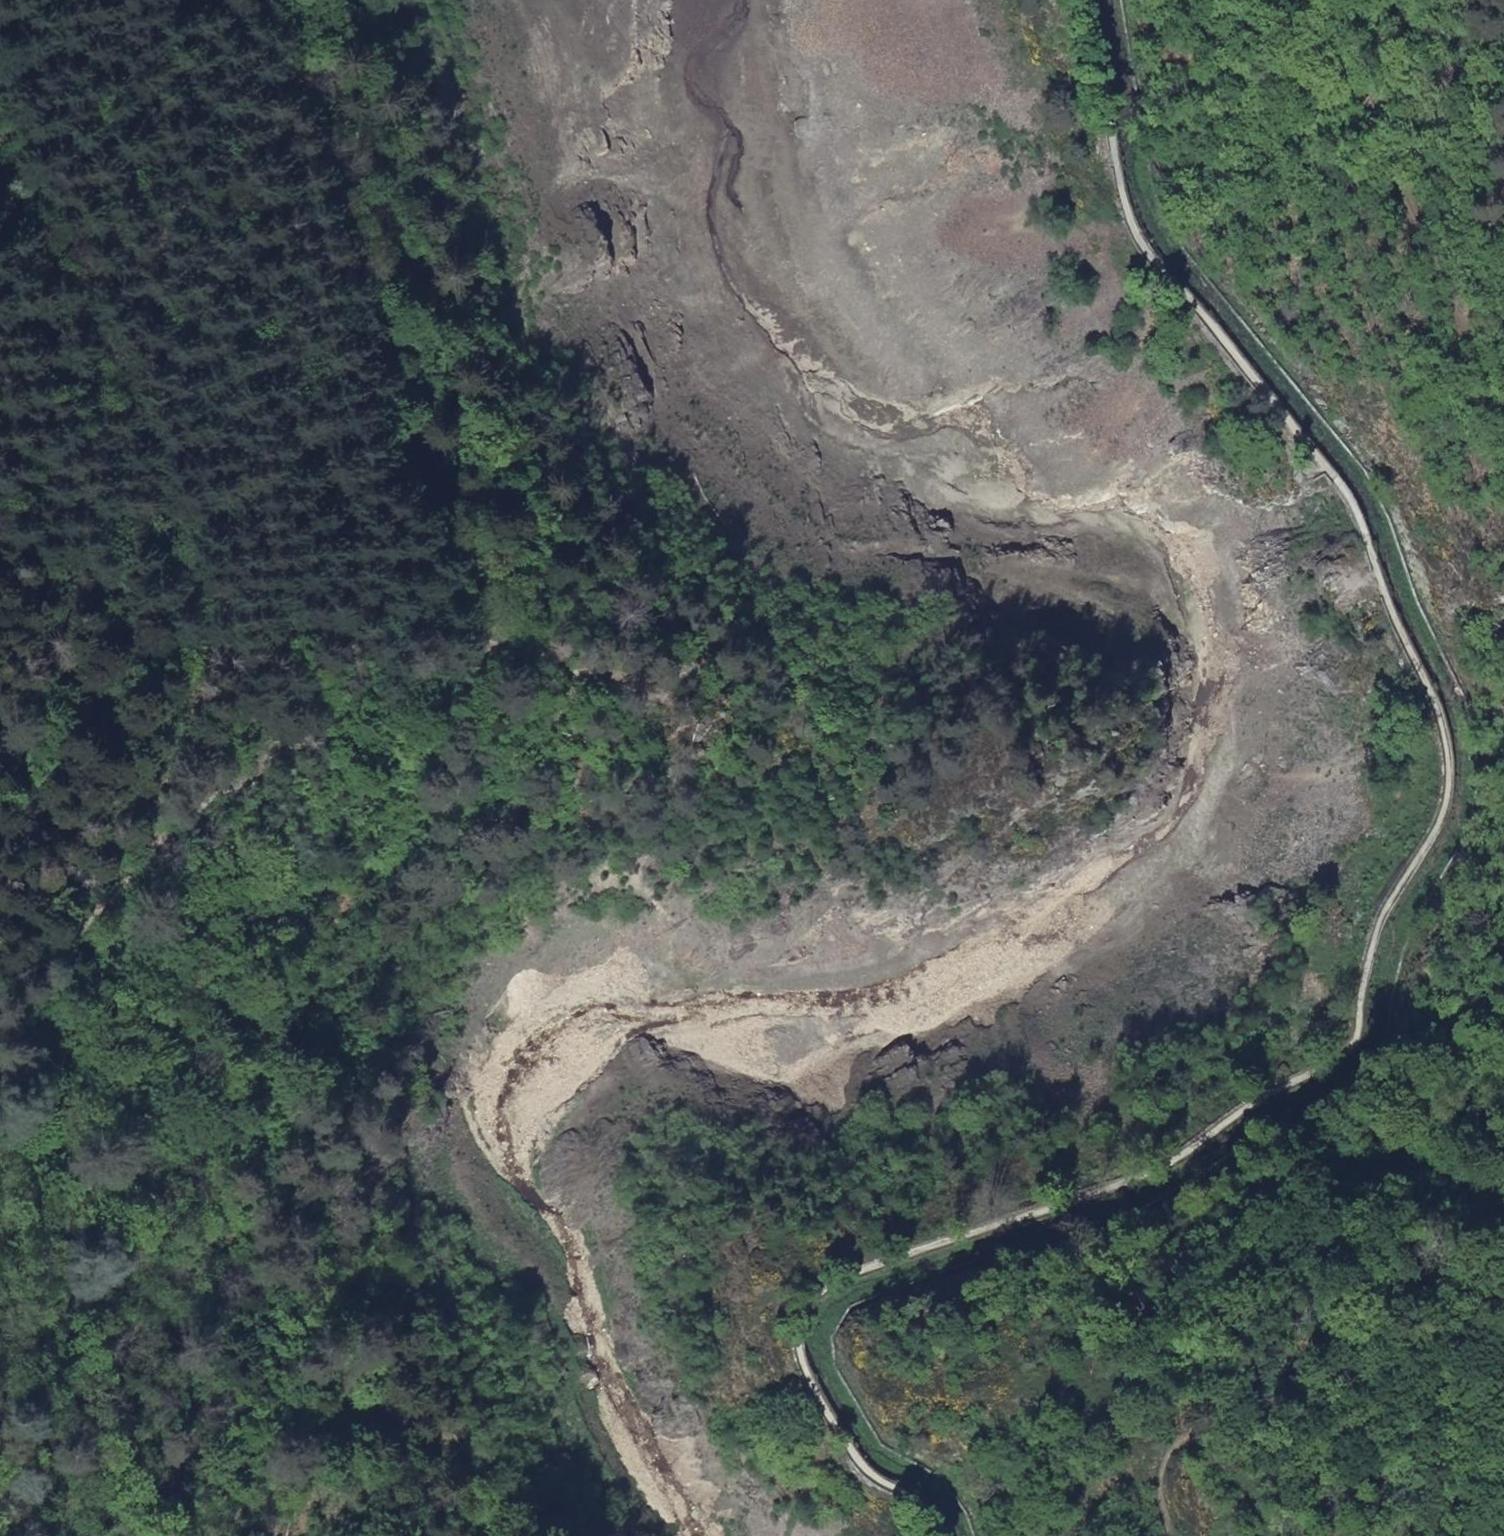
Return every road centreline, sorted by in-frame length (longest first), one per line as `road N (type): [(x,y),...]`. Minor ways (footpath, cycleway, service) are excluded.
road 1 (track): [(0,1184),(52,1010),(150,852),(290,750),(468,658),(488,626),(409,431),(332,131),(288,0)]

